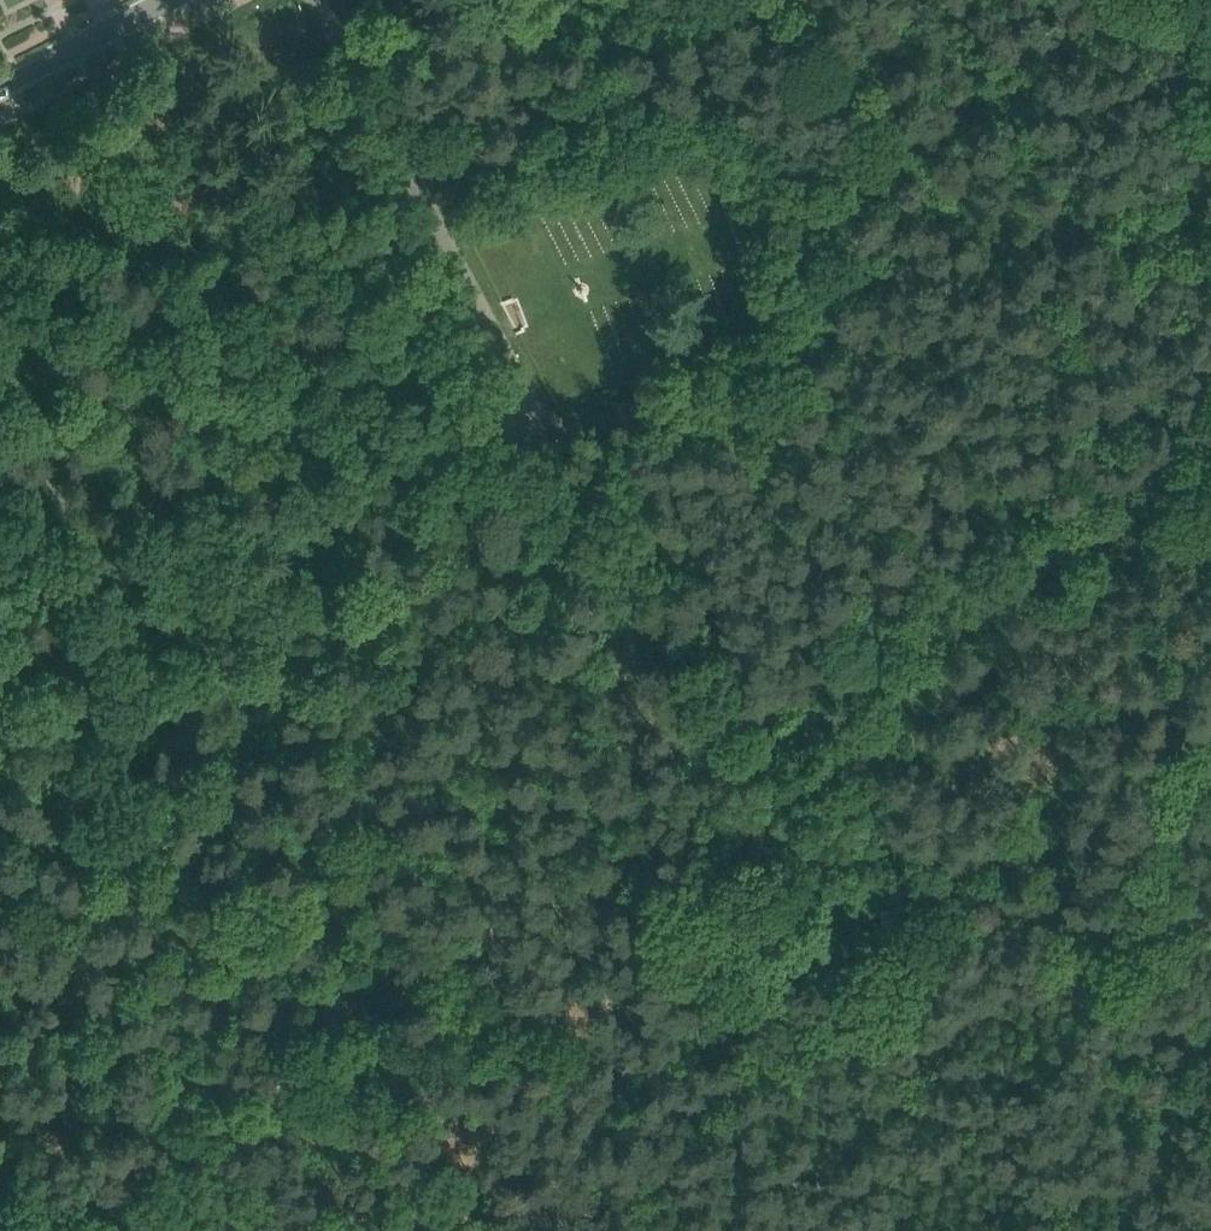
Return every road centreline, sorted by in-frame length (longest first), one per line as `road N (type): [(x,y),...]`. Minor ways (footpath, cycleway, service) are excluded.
road 1 (track): [(729,771),(528,397),(327,517),(0,741)]
road 2 (unclassified): [(528,397),(321,0)]
road 3 (tertiary): [(0,86),(170,0)]

